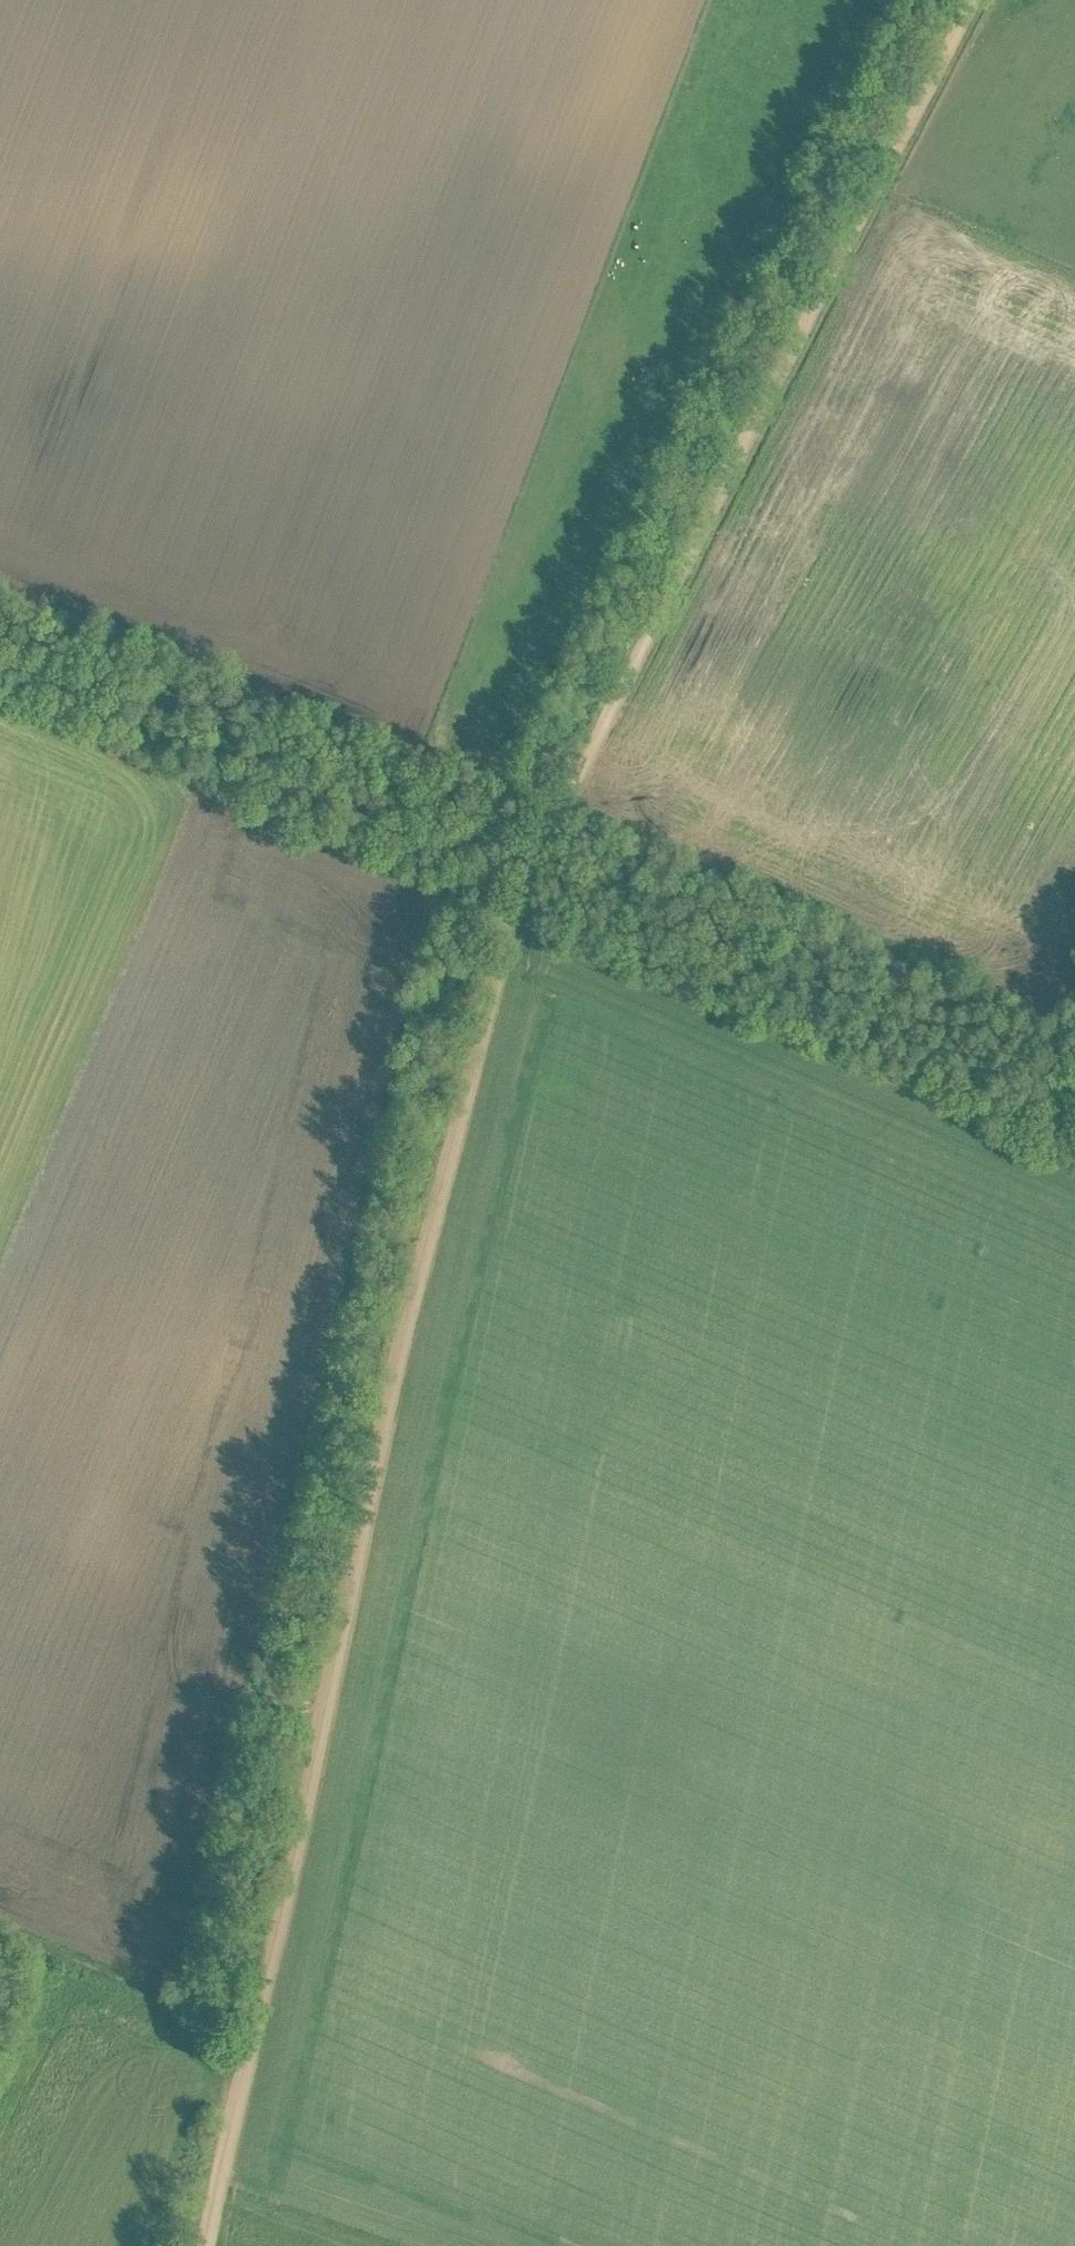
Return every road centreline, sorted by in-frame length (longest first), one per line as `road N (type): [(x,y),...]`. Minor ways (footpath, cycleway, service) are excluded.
road 1 (track): [(204,2245),(405,1313),(515,899),(975,0)]

